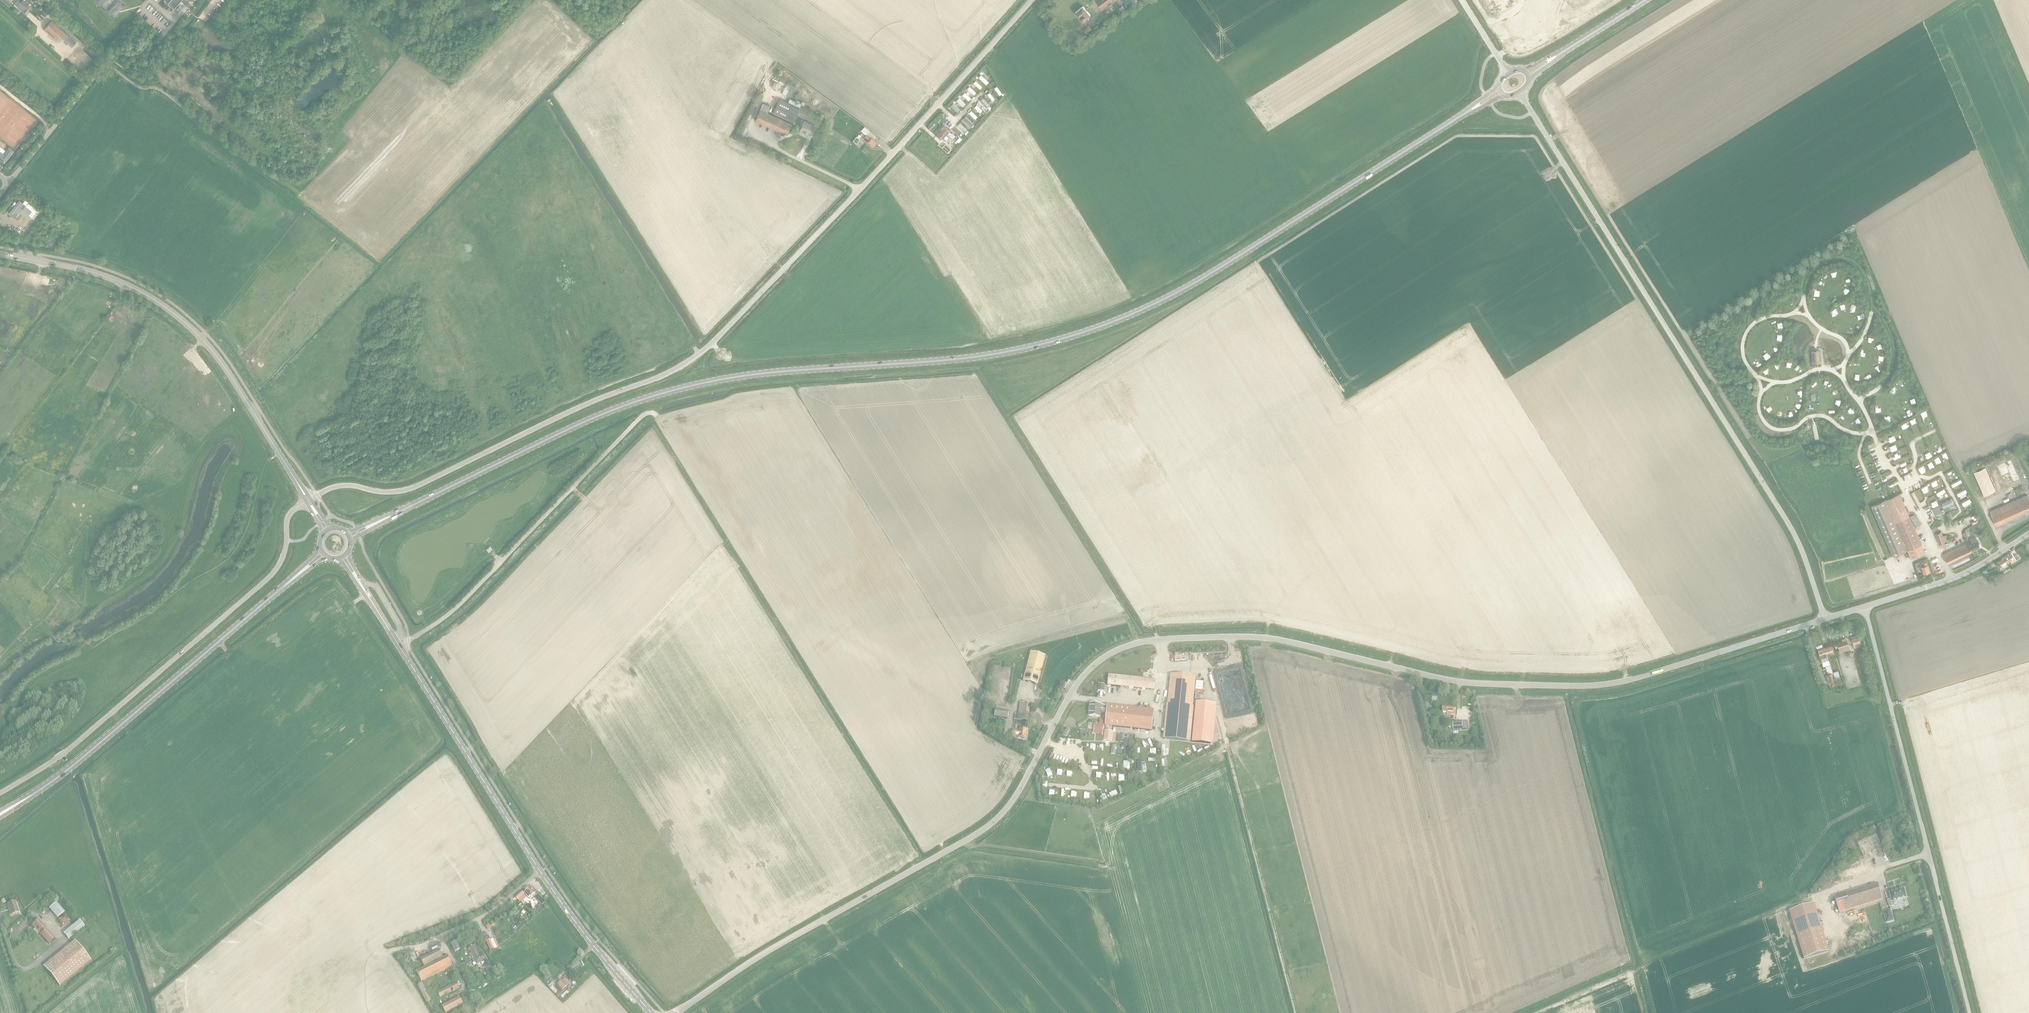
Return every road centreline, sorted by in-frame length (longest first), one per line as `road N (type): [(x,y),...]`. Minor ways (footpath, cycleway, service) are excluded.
road 1 (tertiary): [(682,1008),(995,821),(1075,686),(1133,643),(1274,639),(1463,683),(1598,685),(1825,619)]
road 2 (secondary): [(378,522),(588,419),(669,391),(769,372),(982,355),(1061,339),(1137,311),(1471,109)]
road 3 (unclassified): [(308,500),(342,485),(407,489),(700,353),(1032,0)]
road 4 (unclassified): [(1825,619),(1794,534),(1519,92)]
road 5 (secondary): [(652,1012),(582,930),(360,583)]
road 6 (unclassified): [(0,793),(60,755),(270,577),(283,557),(287,518),(308,500)]
road 7 (unclassified): [(1970,1012),(1865,606)]
road 8 (tertiary): [(308,500),(223,364),(178,317),(102,275),(0,254)]
road 9 (secondary): [(4,812),(63,774),(300,573)]
road 10 (track): [(403,642),(461,604),(640,418),(655,414)]
road 11 (tertiary): [(1865,606),(1974,568),(2028,533)]
road 12 (residential): [(9,182),(106,63)]
road 13 (track): [(106,63),(208,127),(217,123)]

